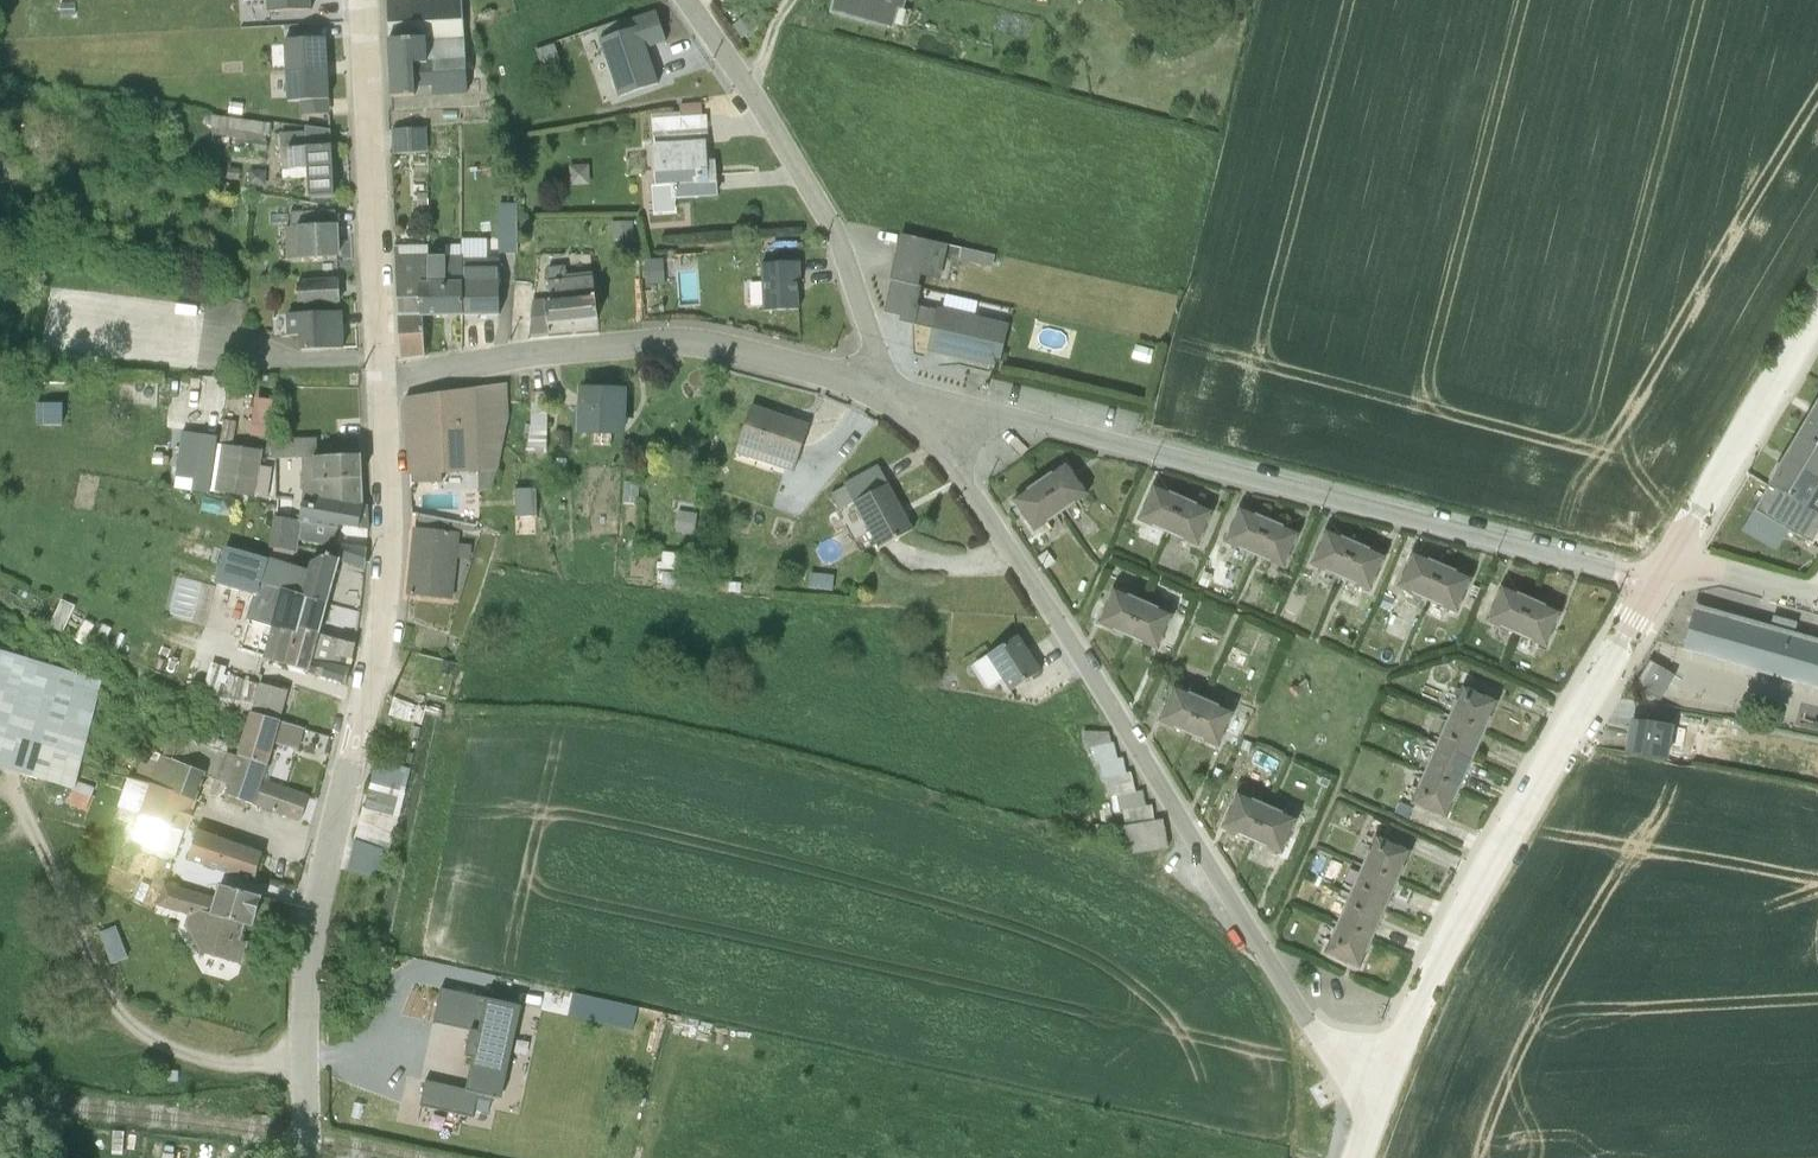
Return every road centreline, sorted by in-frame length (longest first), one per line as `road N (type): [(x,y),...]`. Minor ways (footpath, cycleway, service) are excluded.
road 1 (unclassified): [(896,397),(969,488),(1088,669),(1306,1021),(1384,1079)]
road 2 (tertiary): [(307,1157),(311,951),(386,663),(384,370)]
road 3 (unclassified): [(1656,580),(1019,418),(896,397)]
road 4 (unclassified): [(1656,580),(1462,913),(1384,1079)]
road 5 (unclassified): [(384,370),(592,342),(736,344),(896,397)]
road 6 (unclassified): [(896,397),(832,231),(771,114),(690,0)]
road 7 (tertiary): [(384,370),(364,0)]
road 8 (unclassified): [(1817,306),(1669,558)]
road 9 (unclassified): [(1669,558),(1817,597)]

